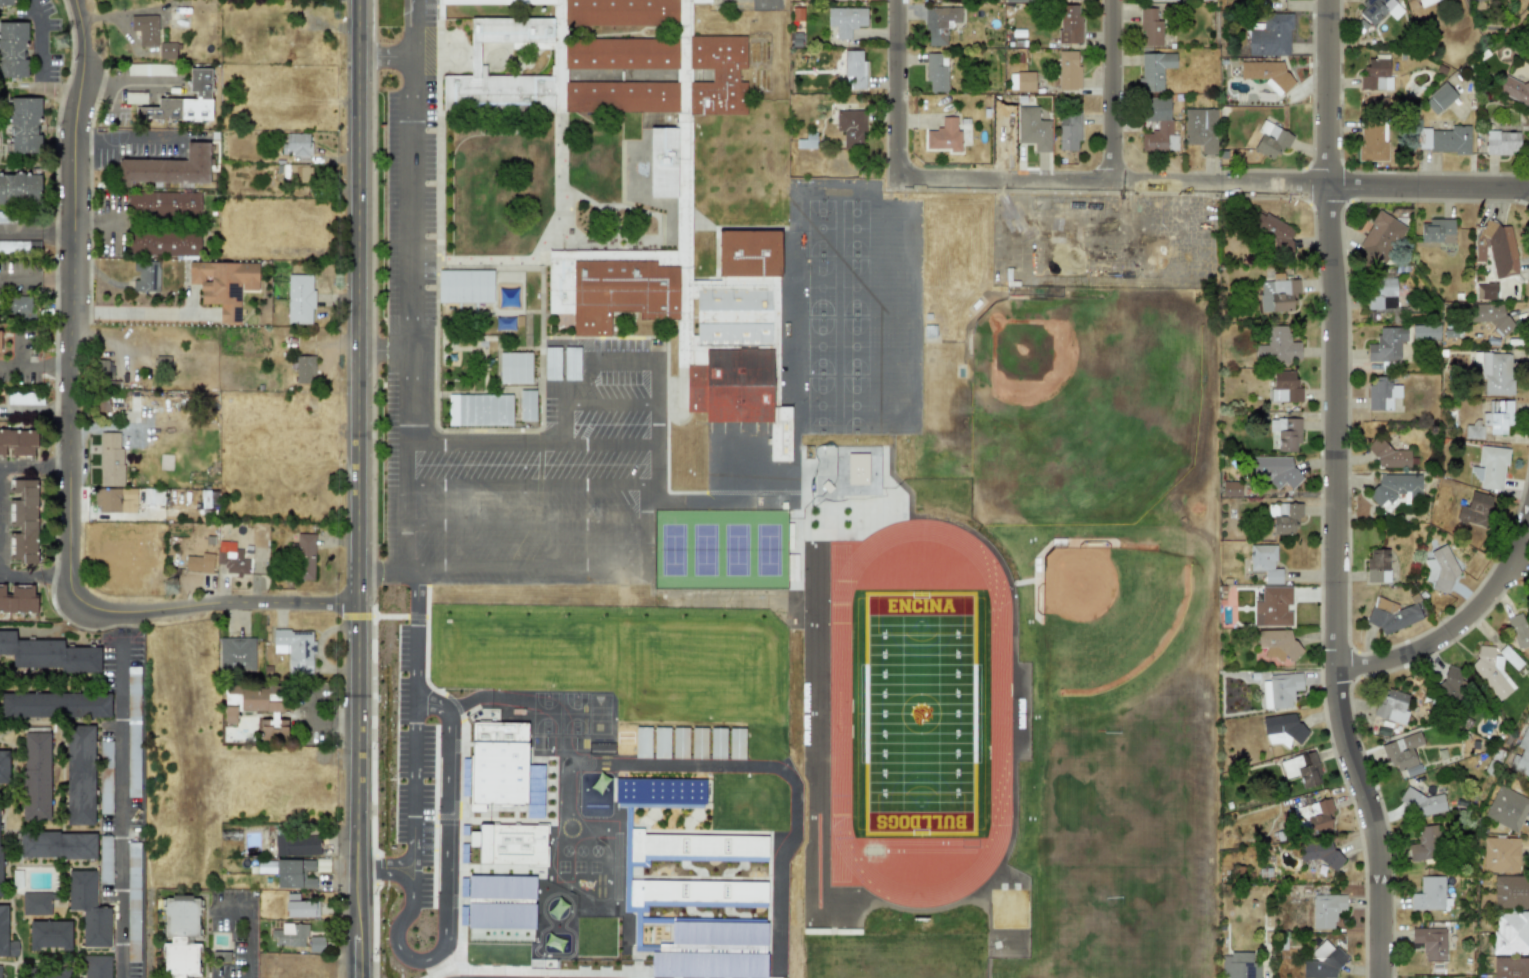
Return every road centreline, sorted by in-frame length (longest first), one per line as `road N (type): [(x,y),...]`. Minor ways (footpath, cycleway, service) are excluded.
road 1 (residential): [(1382,977),(1379,853),(1344,731),(1337,667),(1329,0)]
road 2 (tertiary): [(359,933),(357,0)]
road 3 (residential): [(358,603),(238,600),(122,611),(78,601),(68,585),(74,128),(83,51),(76,0)]
road 4 (residential): [(901,174),(1528,189)]
road 5 (residential): [(1337,667),(1383,663),(1448,634),(1493,592),(1528,520)]
road 6 (residential): [(1113,182),(1113,0)]
road 7 (residential): [(901,174),(898,0)]

